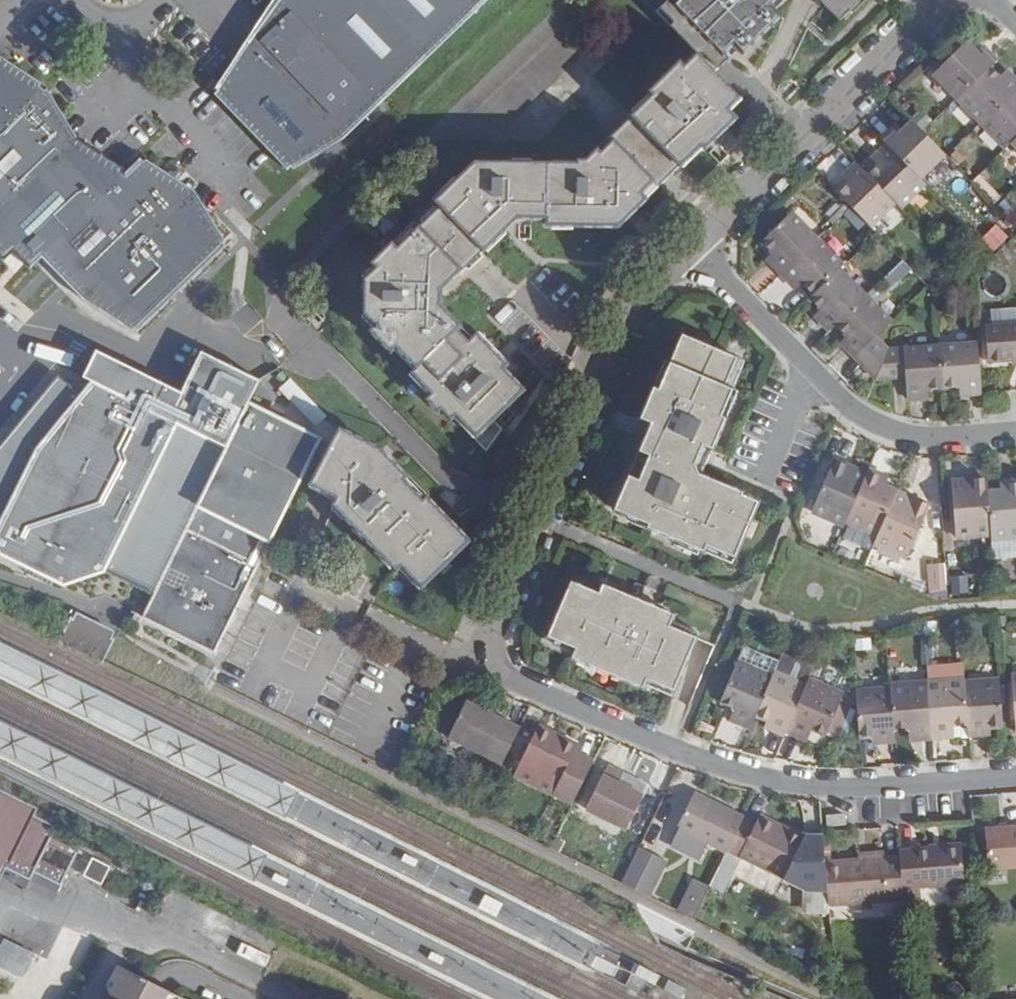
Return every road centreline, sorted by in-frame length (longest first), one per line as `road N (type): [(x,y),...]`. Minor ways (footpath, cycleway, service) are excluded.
road 1 (residential): [(474,665),(703,764),(782,784),(827,791),(1015,776)]
road 2 (residential): [(474,665),(630,304),(697,245)]
road 3 (residential): [(1015,435),(939,442),(897,436),(856,413),(697,245)]
road 4 (residential): [(697,245),(953,0)]
road 5 (residential): [(116,48),(233,180)]

